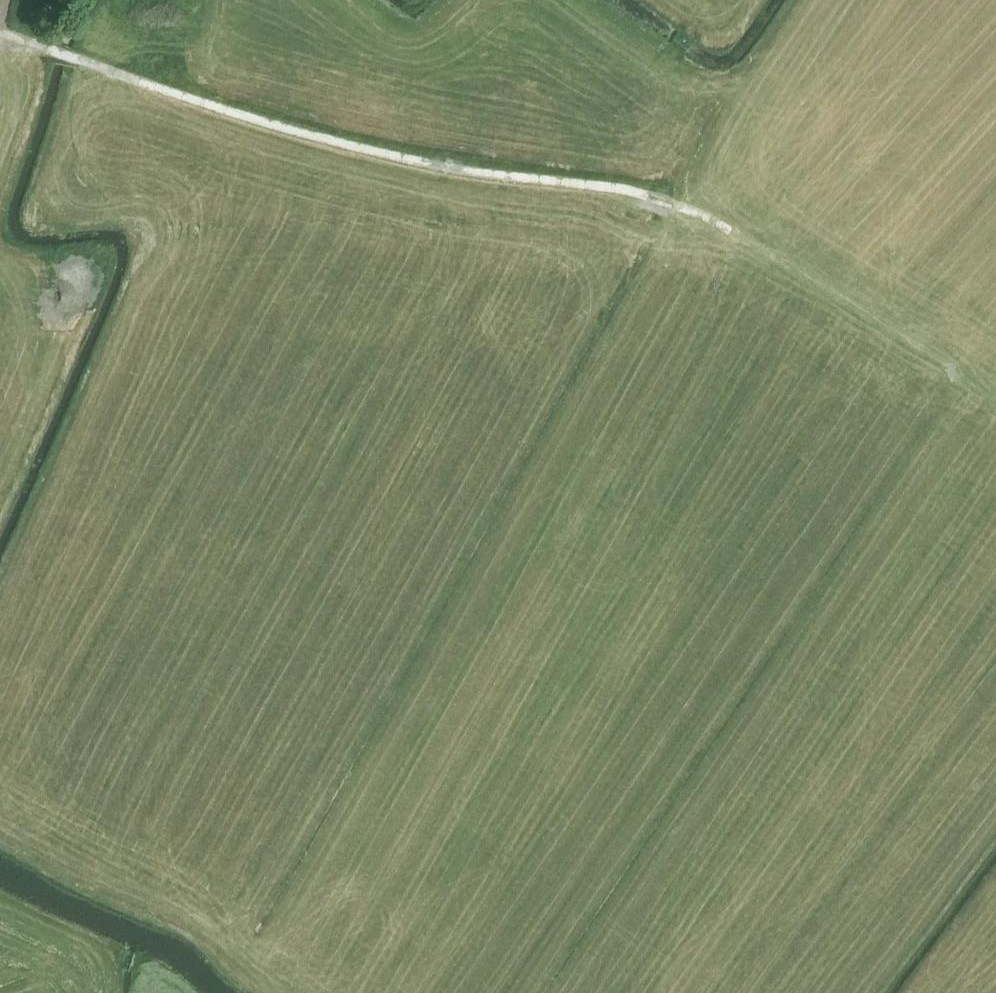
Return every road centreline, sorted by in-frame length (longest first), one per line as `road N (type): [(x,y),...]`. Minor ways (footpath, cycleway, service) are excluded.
road 1 (track): [(0,34),(322,137),(452,168),(620,188),(728,229)]

